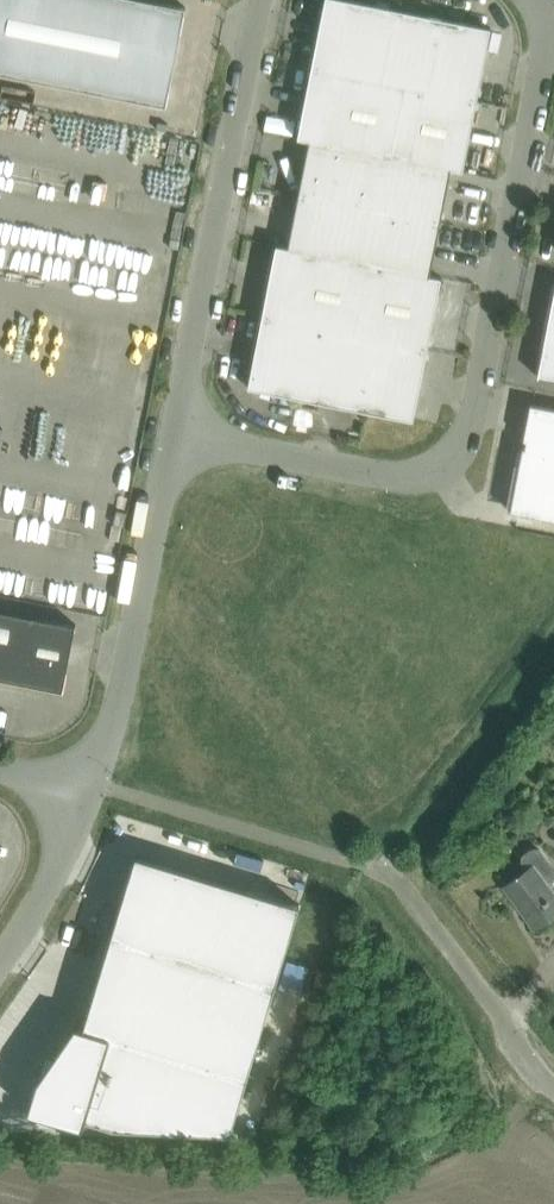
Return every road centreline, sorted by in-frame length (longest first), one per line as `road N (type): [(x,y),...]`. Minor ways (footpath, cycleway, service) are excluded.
road 1 (unclassified): [(174,435),(413,482),(449,461),(472,424),(546,47),(542,0)]
road 2 (unclassified): [(174,435),(261,0)]
road 3 (unclassified): [(93,786),(116,720),(174,435)]
road 4 (unclassified): [(553,1088),(385,866)]
road 5 (unclassified): [(0,958),(56,867),(93,786)]

